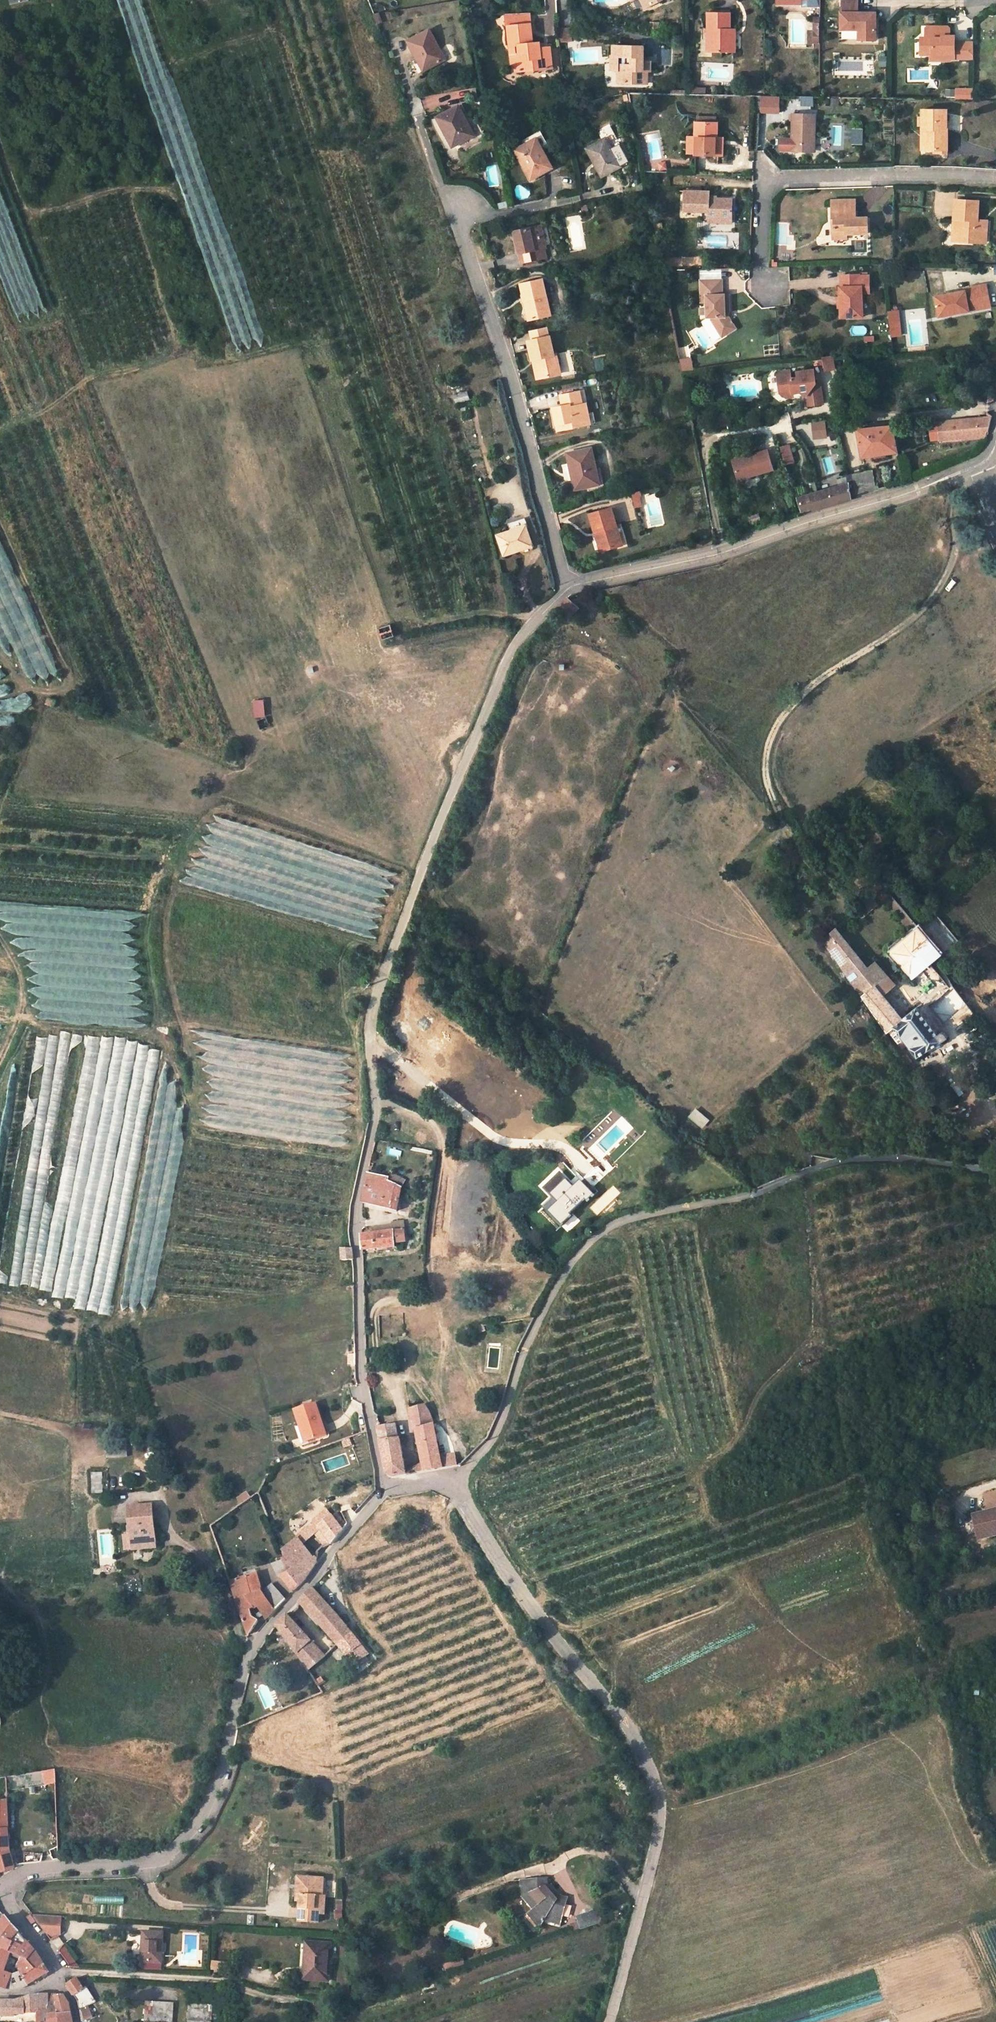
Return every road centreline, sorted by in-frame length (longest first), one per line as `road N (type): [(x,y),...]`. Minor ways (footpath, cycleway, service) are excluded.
road 1 (residential): [(969,469),(718,555),(573,586),(512,648),(373,1008),(376,1118),(355,1232),(362,1383),(383,1491)]
road 2 (residential): [(995,1172),(911,1159),(837,1162),(751,1194),(626,1219),(565,1272),(522,1360),(495,1440),(464,1470)]
road 3 (residential): [(456,1479),(551,1633),(630,1727),(659,1787),(660,1832),(609,2021)]
road 4 (residential): [(383,1491),(249,1652),(224,1764),(197,1827),(167,1857),(37,1867),(2,1886)]
road 5 (track): [(973,481),(957,494),(956,547),(933,598),(816,681),(779,722),(765,766),(787,838)]
road 6 (residential): [(0,1995),(44,1986),(63,1972),(2,1886)]
road 7 (track): [(0,1057),(24,985),(0,931)]

